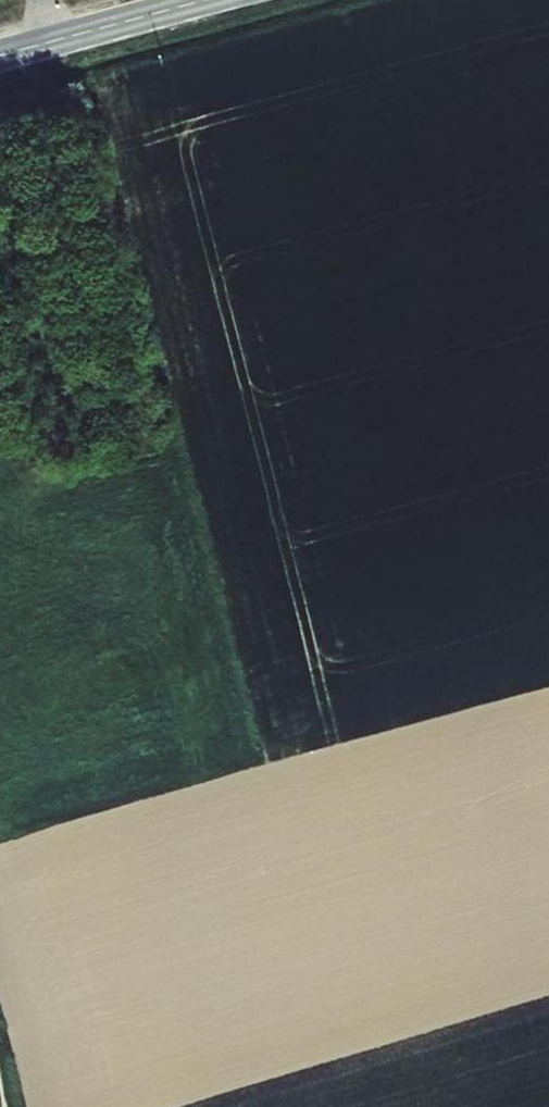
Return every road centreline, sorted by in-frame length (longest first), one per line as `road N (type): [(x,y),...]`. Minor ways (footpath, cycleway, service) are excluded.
road 1 (tertiary): [(205,0),(0,55)]

